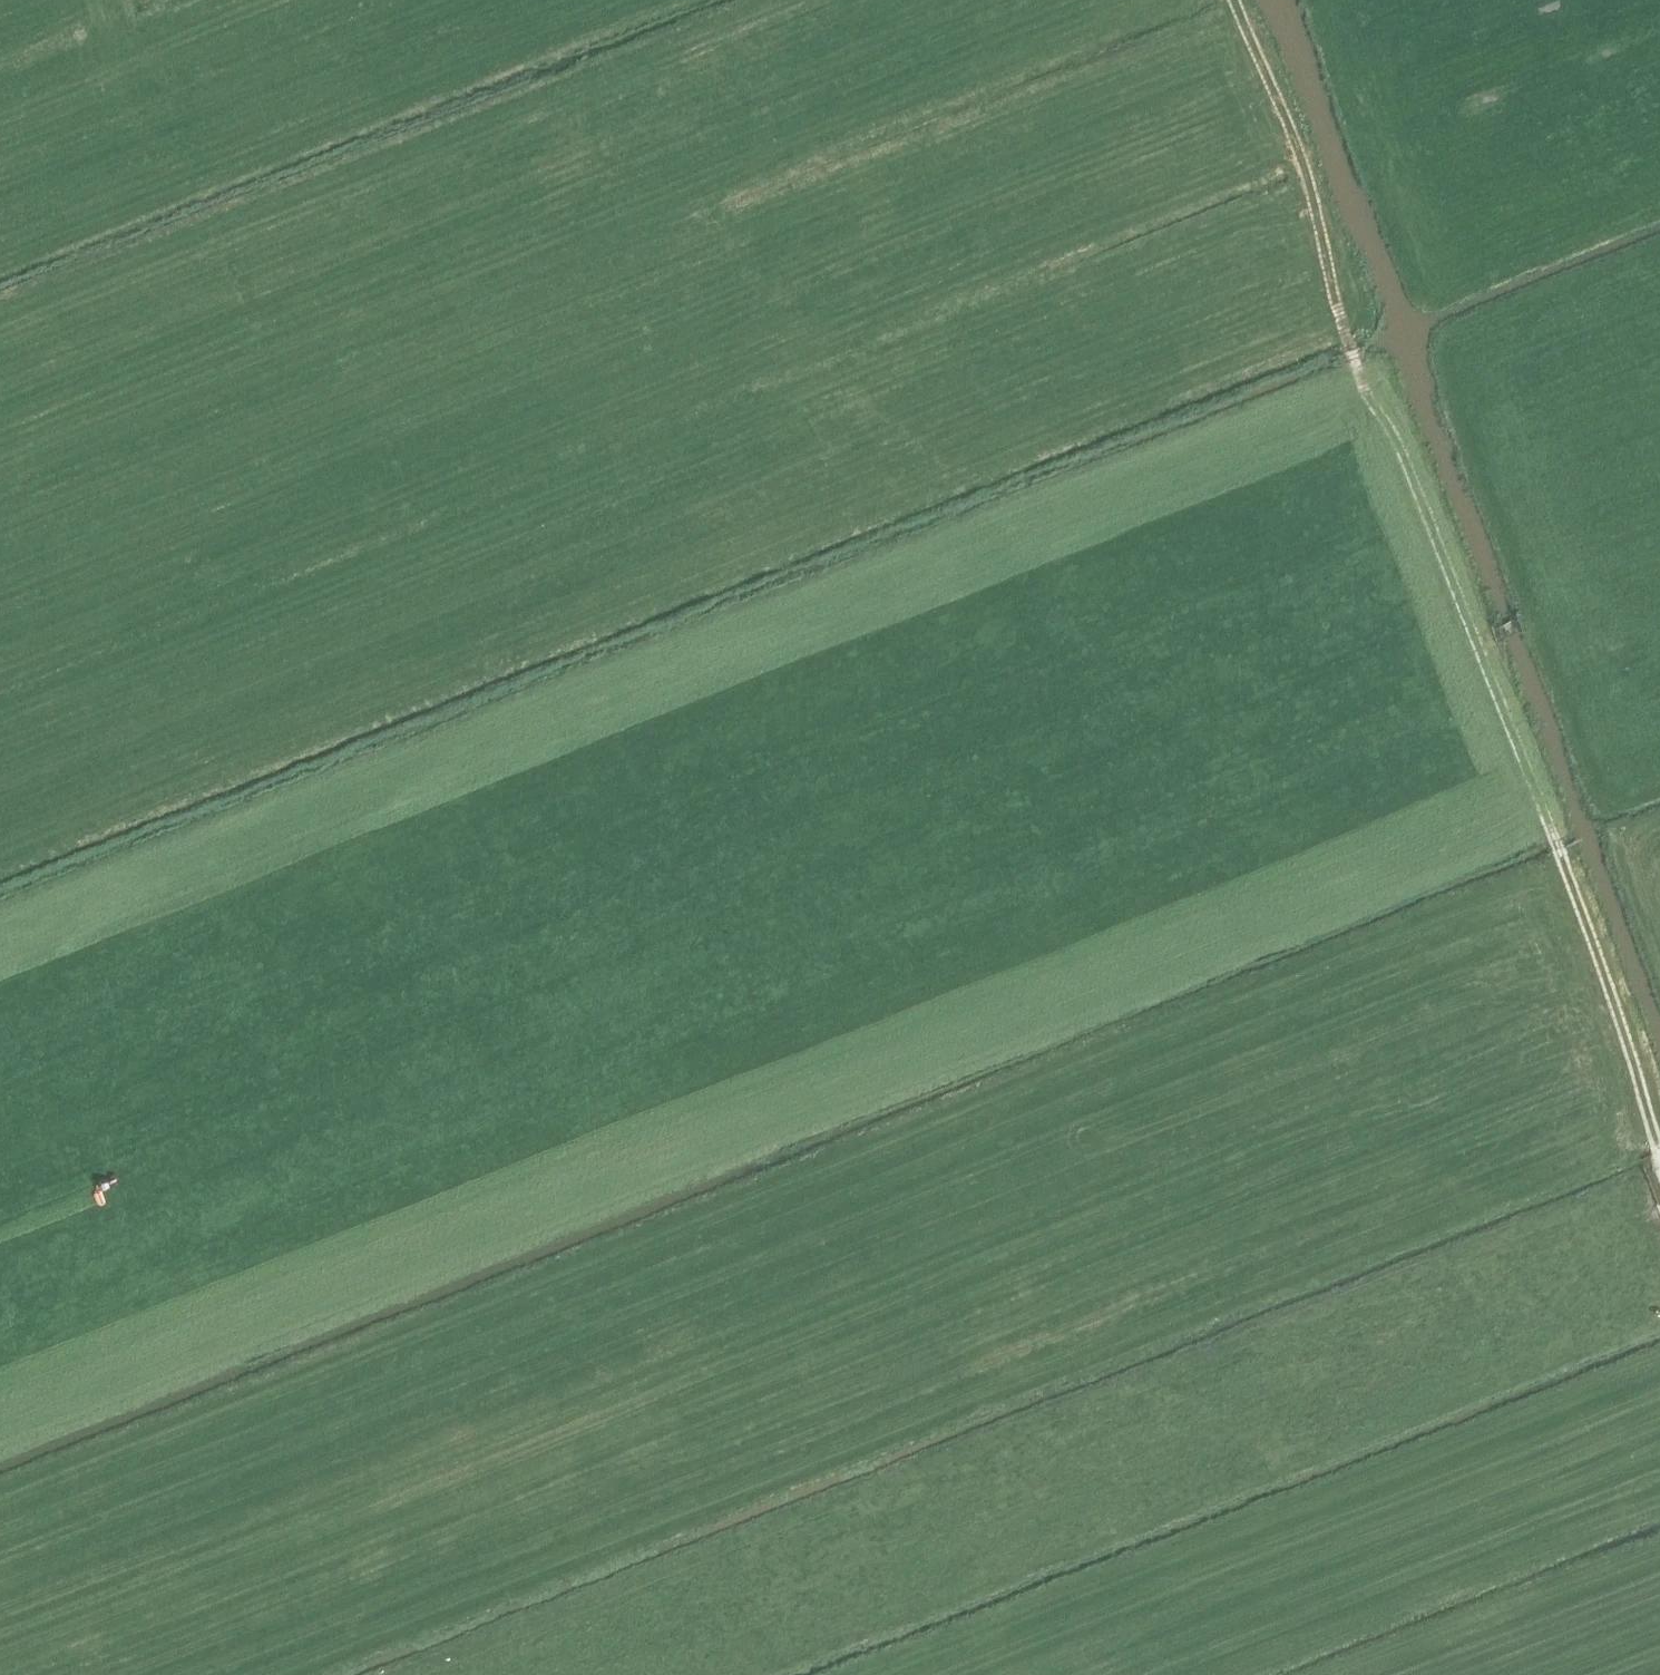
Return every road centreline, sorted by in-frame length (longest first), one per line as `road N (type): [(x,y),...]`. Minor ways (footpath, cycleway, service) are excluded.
road 1 (track): [(1234,0),(1311,195),(1359,368),(1554,830),(1659,1144)]

